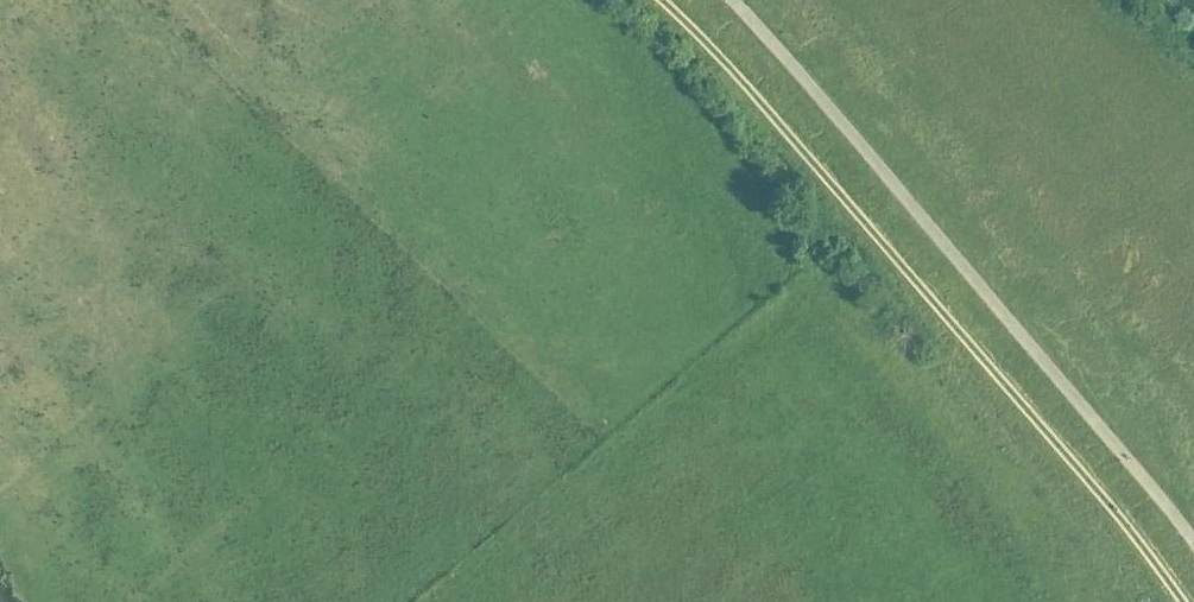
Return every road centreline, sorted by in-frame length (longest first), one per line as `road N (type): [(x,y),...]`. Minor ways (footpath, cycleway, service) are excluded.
road 1 (unclassified): [(1185,601),(831,178),(667,0)]

